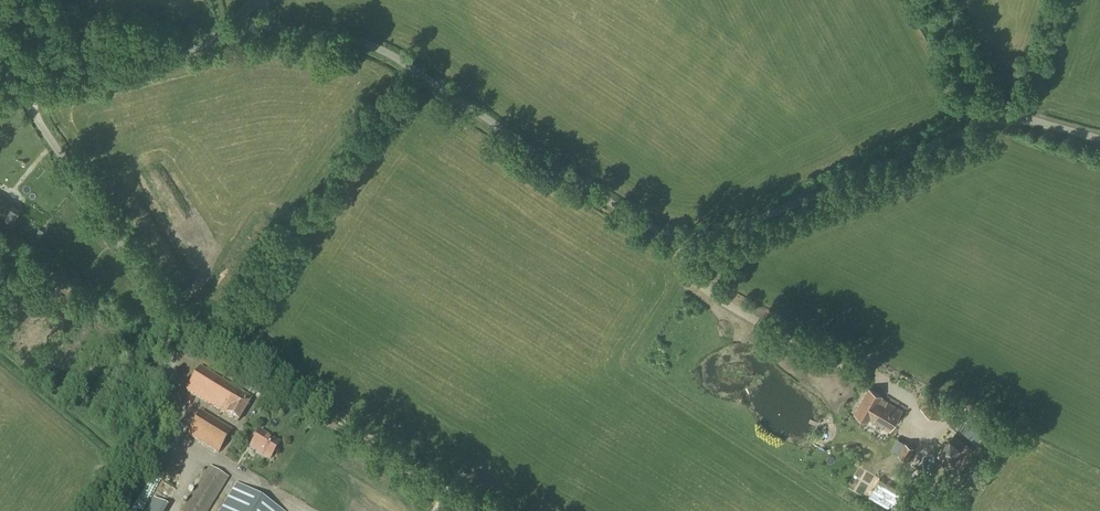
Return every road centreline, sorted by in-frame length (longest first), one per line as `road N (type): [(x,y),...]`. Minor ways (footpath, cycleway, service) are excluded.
road 1 (unclassified): [(1099,137),(1002,115),(713,231),(672,231),(646,225),(376,47),(252,29)]
road 2 (unclassified): [(121,510),(167,423),(172,344),(165,319),(25,99)]
road 3 (unclassified): [(25,99),(252,29)]

